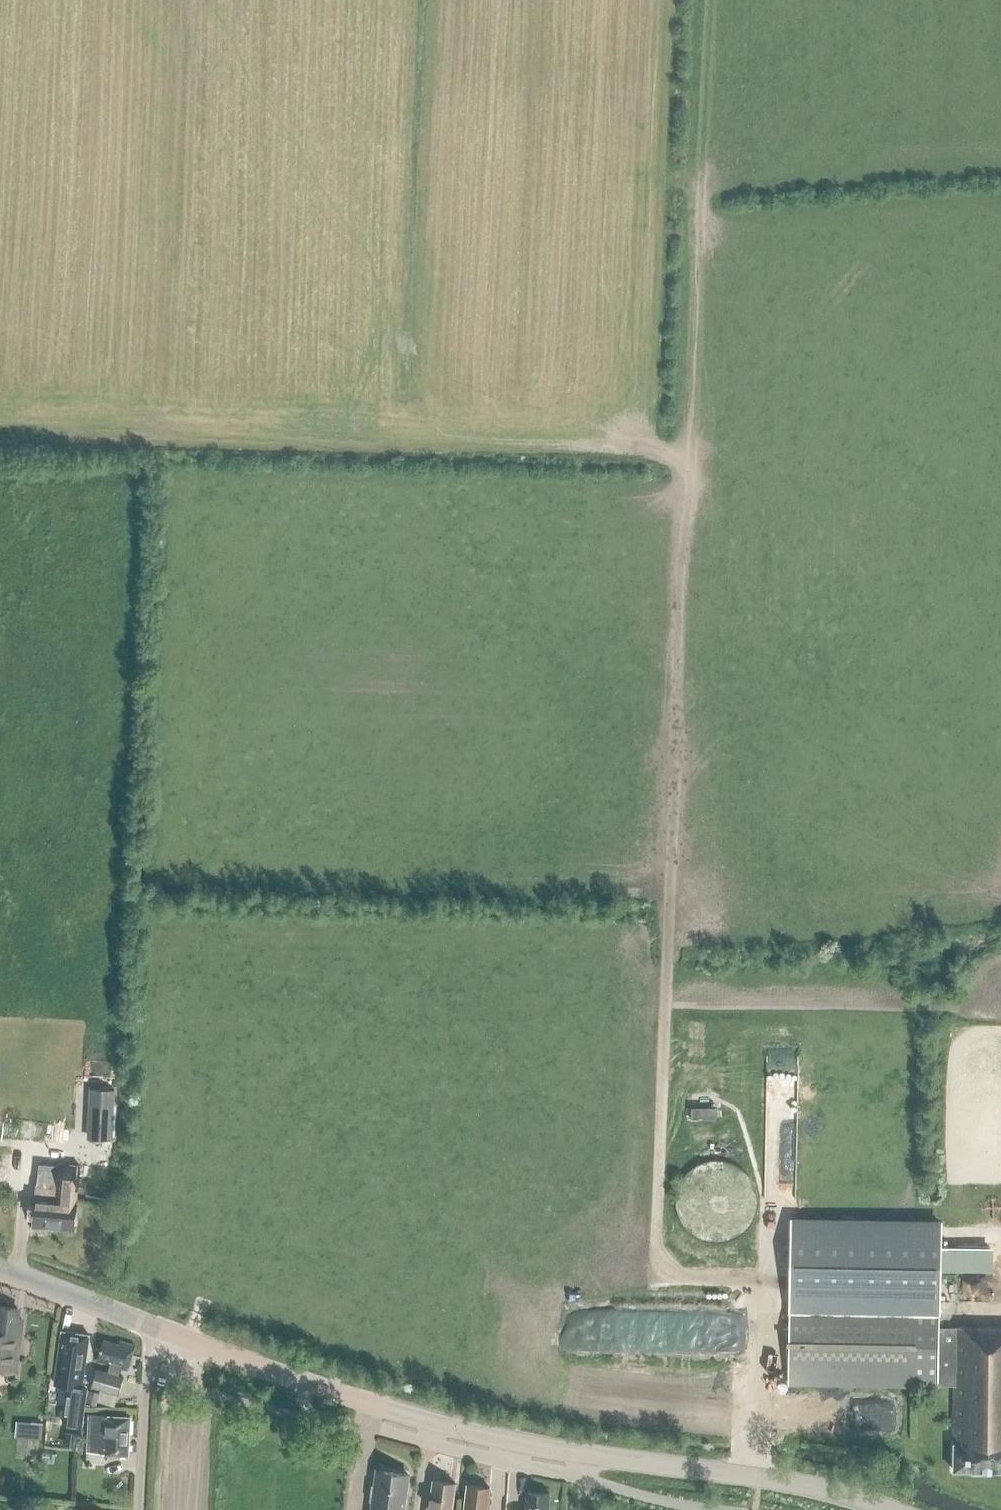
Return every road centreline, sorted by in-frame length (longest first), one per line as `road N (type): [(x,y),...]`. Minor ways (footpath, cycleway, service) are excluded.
road 1 (tertiary): [(889,1509),(784,1481),(514,1444),(297,1382),(152,1327)]
road 2 (residential): [(152,1327),(138,1509)]
road 3 (tertiary): [(152,1327),(0,1270)]

